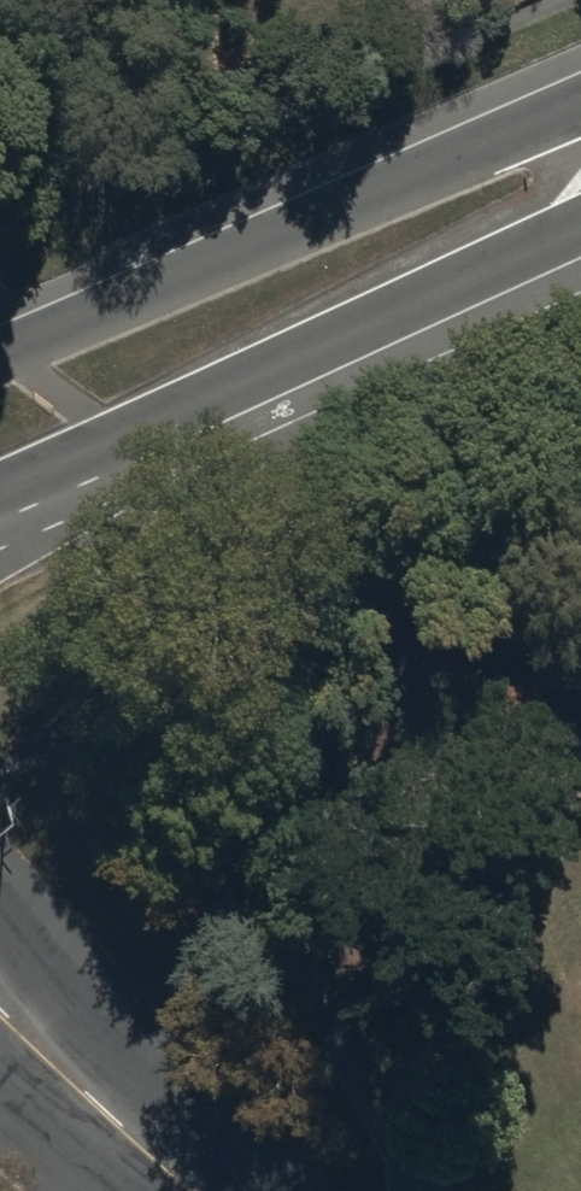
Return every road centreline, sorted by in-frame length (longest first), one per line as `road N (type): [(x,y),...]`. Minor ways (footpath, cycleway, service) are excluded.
road 1 (secondary): [(580,239),(0,506)]
road 2 (secondary): [(0,352),(503,140),(580,116)]
road 3 (tertiary): [(0,918),(47,976),(94,1094)]
road 4 (tertiary): [(193,1190),(94,1094)]

